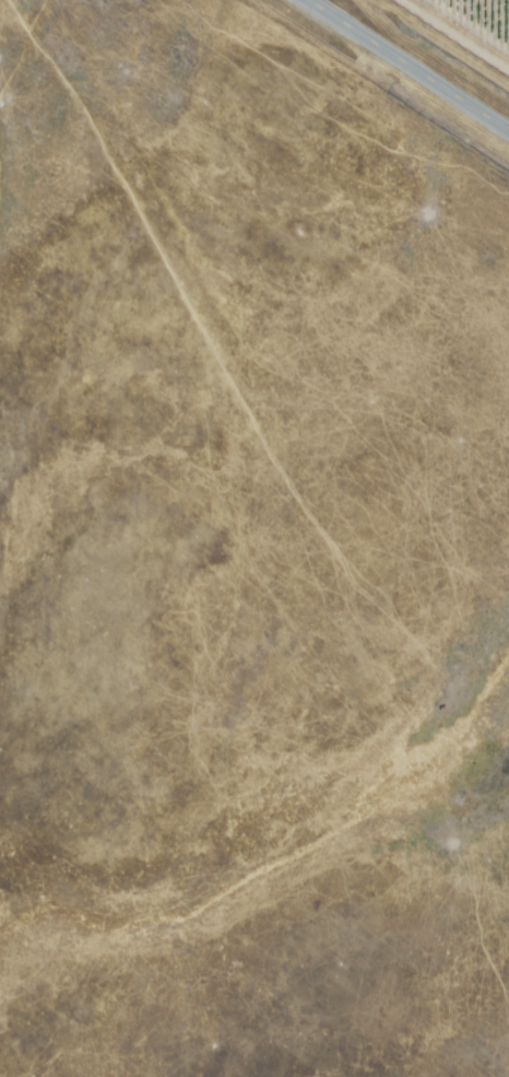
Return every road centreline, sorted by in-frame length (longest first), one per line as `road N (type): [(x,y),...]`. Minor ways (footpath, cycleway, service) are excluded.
road 1 (secondary): [(299,0),(508,134)]

